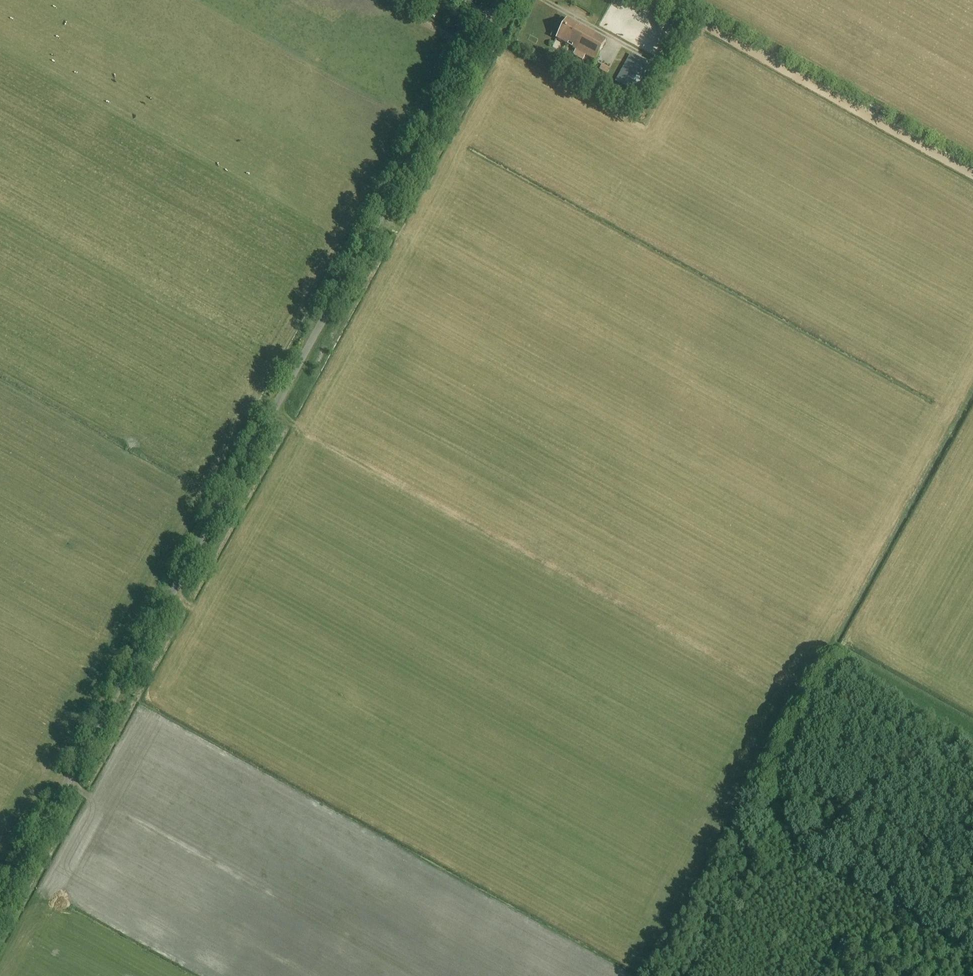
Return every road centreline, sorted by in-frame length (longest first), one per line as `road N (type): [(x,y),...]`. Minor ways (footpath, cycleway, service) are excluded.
road 1 (unclassified): [(0,901),(500,0)]
road 2 (track): [(972,172),(662,0)]

